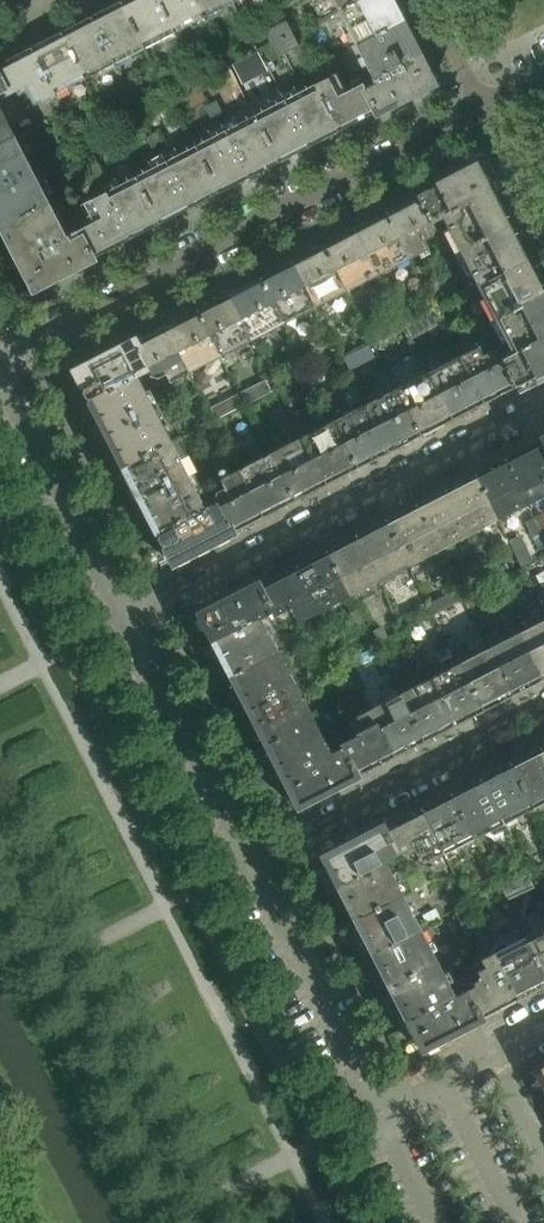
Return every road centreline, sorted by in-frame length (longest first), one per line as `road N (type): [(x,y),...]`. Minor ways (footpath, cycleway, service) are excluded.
road 1 (residential): [(0,356),(483,110)]
road 2 (residential): [(543,1022),(378,1113),(252,858)]
road 3 (residential): [(127,618),(543,397)]
road 4 (residential): [(252,858),(543,704)]
road 5 (residential): [(127,618),(0,368)]
road 6 (residential): [(252,858),(127,618)]
road 7 (residential): [(483,110),(543,223)]
road 8 (residential): [(429,0),(483,110)]

